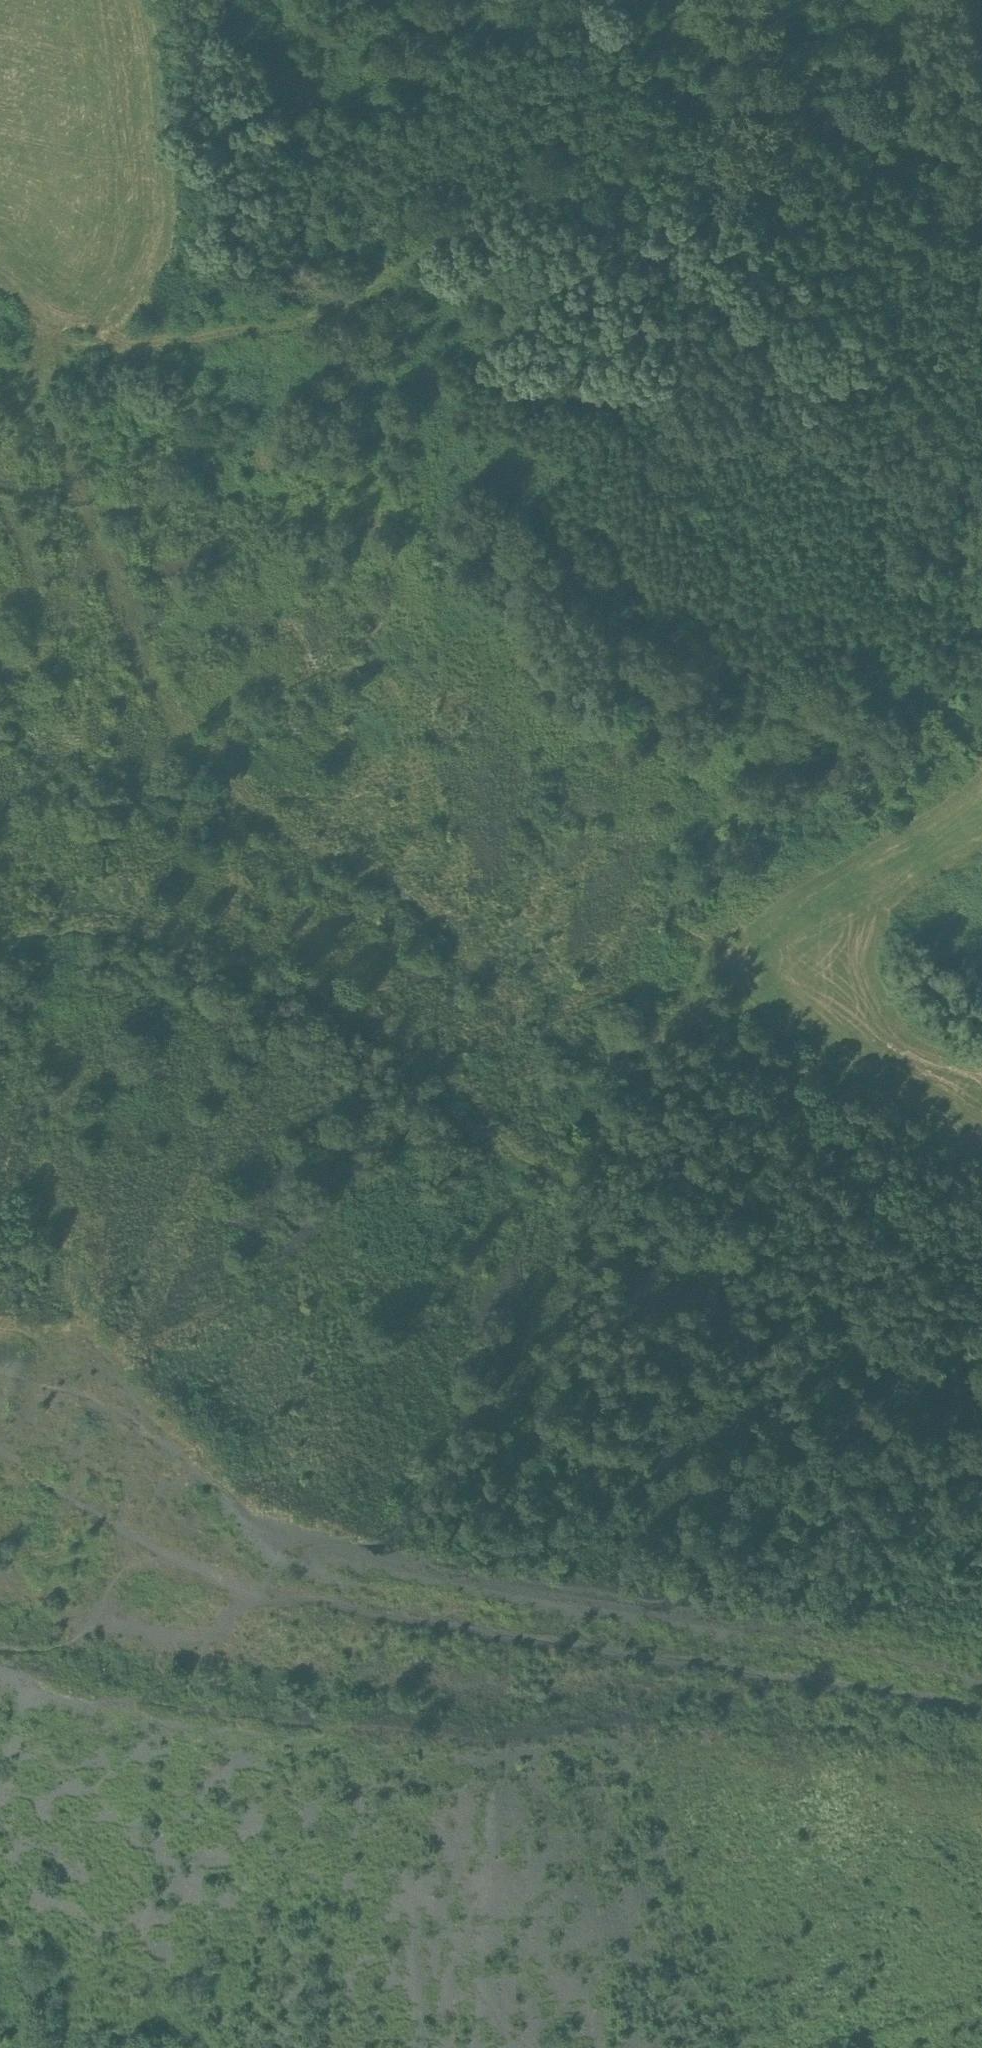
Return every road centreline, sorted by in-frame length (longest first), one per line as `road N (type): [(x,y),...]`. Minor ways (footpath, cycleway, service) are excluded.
road 1 (track): [(0,287),(70,325),(171,339),(239,337),(302,327),(461,216),(614,192),(701,207),(777,247),(938,391),(981,447)]

